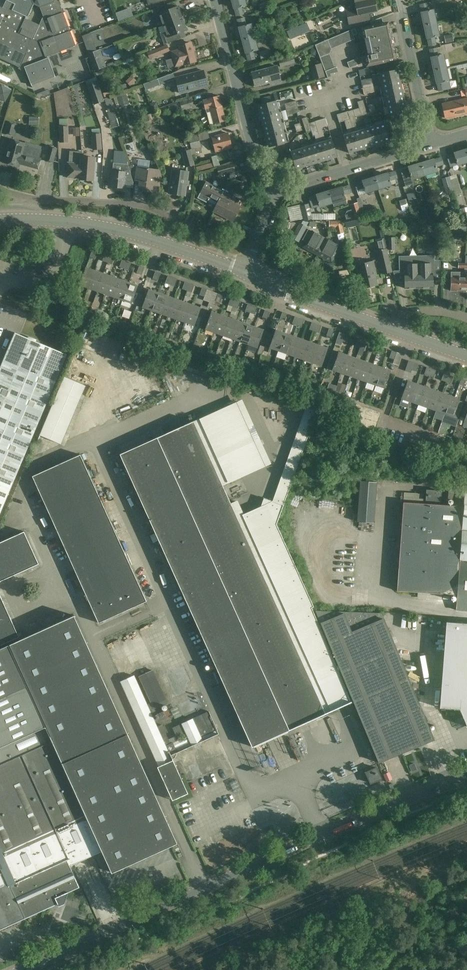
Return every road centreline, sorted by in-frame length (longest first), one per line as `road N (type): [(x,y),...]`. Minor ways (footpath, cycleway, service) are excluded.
road 1 (tertiary): [(29,969),(466,776)]
road 2 (residential): [(274,198),(261,181),(215,0)]
road 3 (residential): [(165,242),(171,219),(152,208),(0,189)]
road 4 (residential): [(274,198),(285,188),(431,145)]
road 5 (unclassified): [(395,330),(248,274)]
road 6 (residential): [(431,145),(398,0)]

